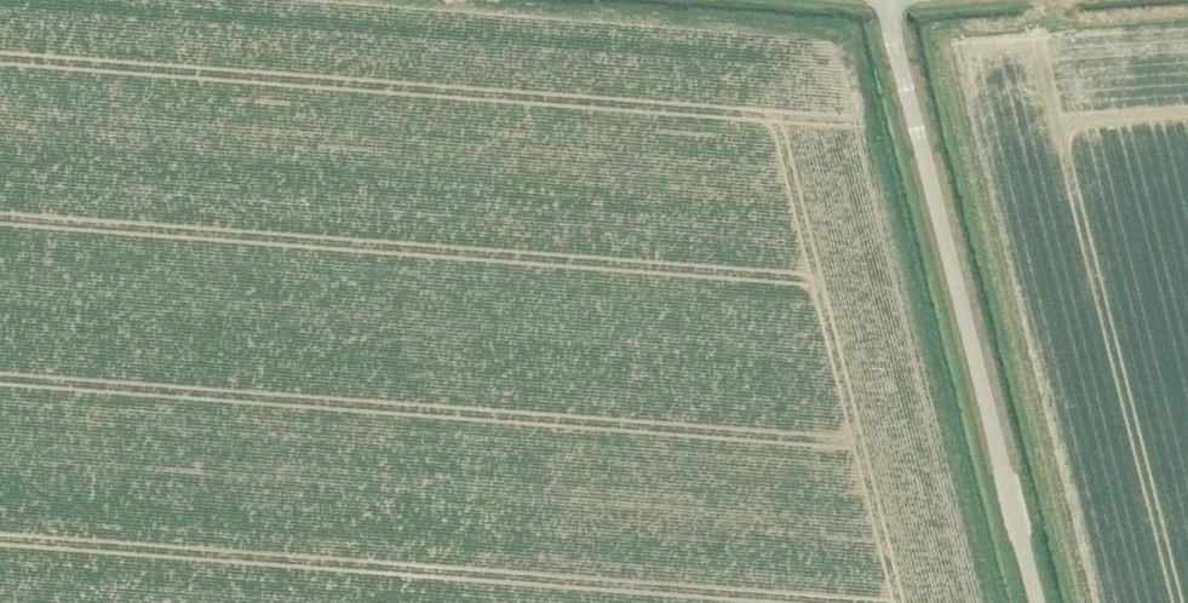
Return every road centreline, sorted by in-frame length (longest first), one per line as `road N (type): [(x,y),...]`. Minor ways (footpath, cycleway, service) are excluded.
road 1 (unclassified): [(1040,602),(888,0)]

